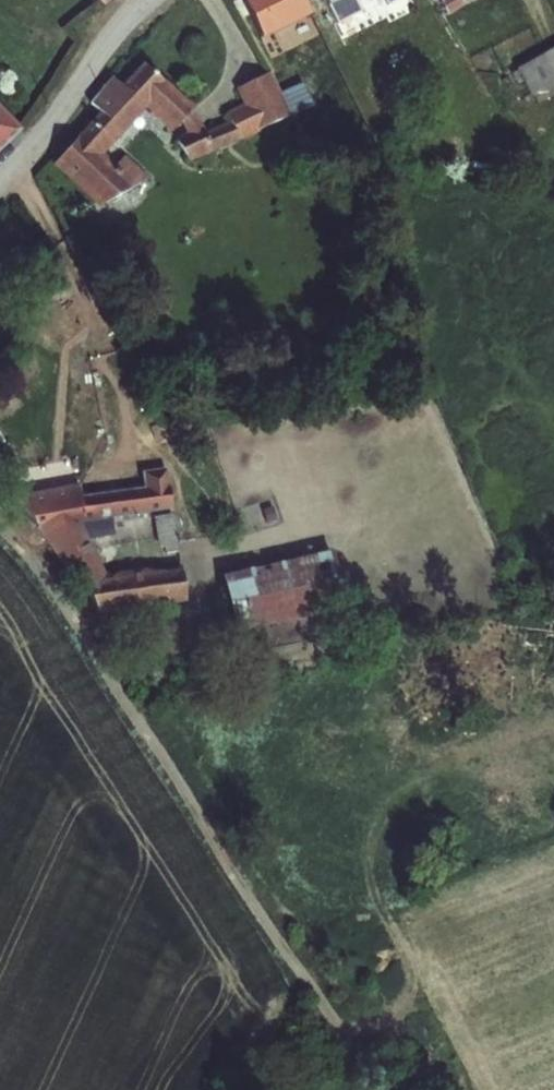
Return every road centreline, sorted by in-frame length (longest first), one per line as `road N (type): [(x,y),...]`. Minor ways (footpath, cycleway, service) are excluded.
road 1 (unclassified): [(9,172),(170,465),(198,564),(269,564),(378,608),(505,594)]
road 2 (track): [(371,1089),(337,1022),(58,592),(0,516)]
road 3 (track): [(553,584),(505,594),(409,409),(381,185)]
road 4 (residential): [(9,172),(145,0)]

